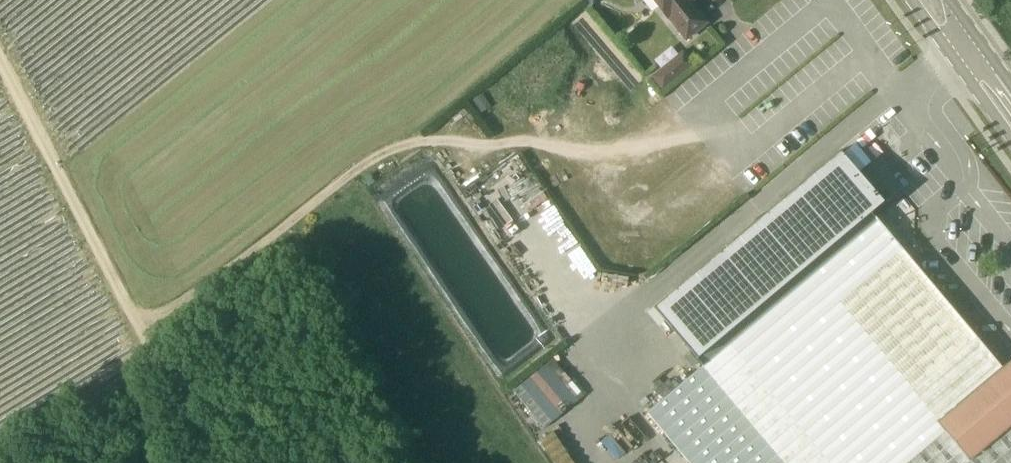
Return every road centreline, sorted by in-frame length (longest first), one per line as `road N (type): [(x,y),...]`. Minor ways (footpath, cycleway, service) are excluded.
road 1 (track): [(727,135),(567,146),(421,142),(386,153),(230,270),(141,322)]
road 2 (track): [(219,462),(0,60)]
road 3 (secondary): [(910,0),(1010,138)]

